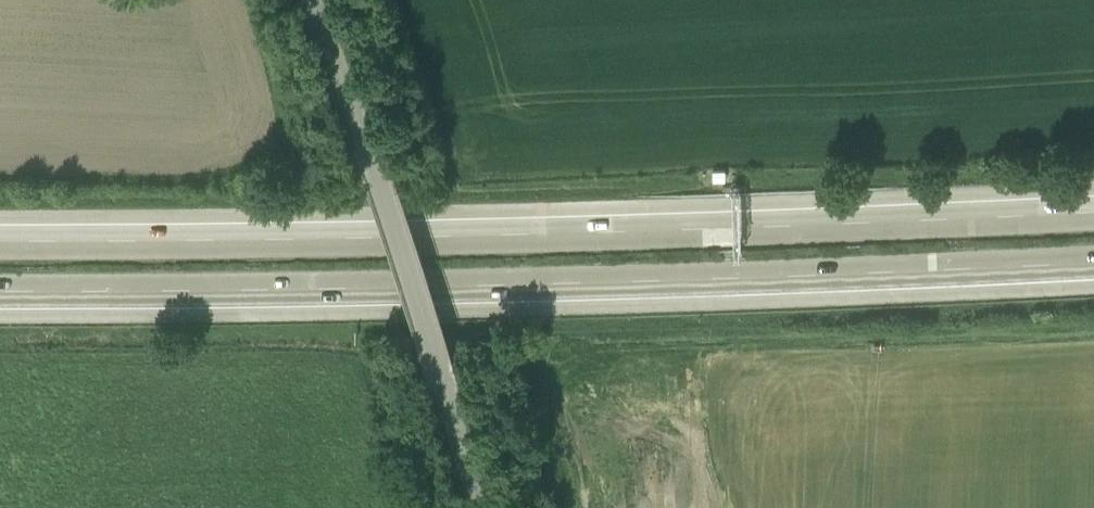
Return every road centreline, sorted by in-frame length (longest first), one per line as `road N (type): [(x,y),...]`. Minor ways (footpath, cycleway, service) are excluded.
road 1 (motorway): [(0,292),(1093,265)]
road 2 (motorway): [(1093,215),(0,240)]
road 3 (unclassified): [(479,507),(378,155),(323,0)]

